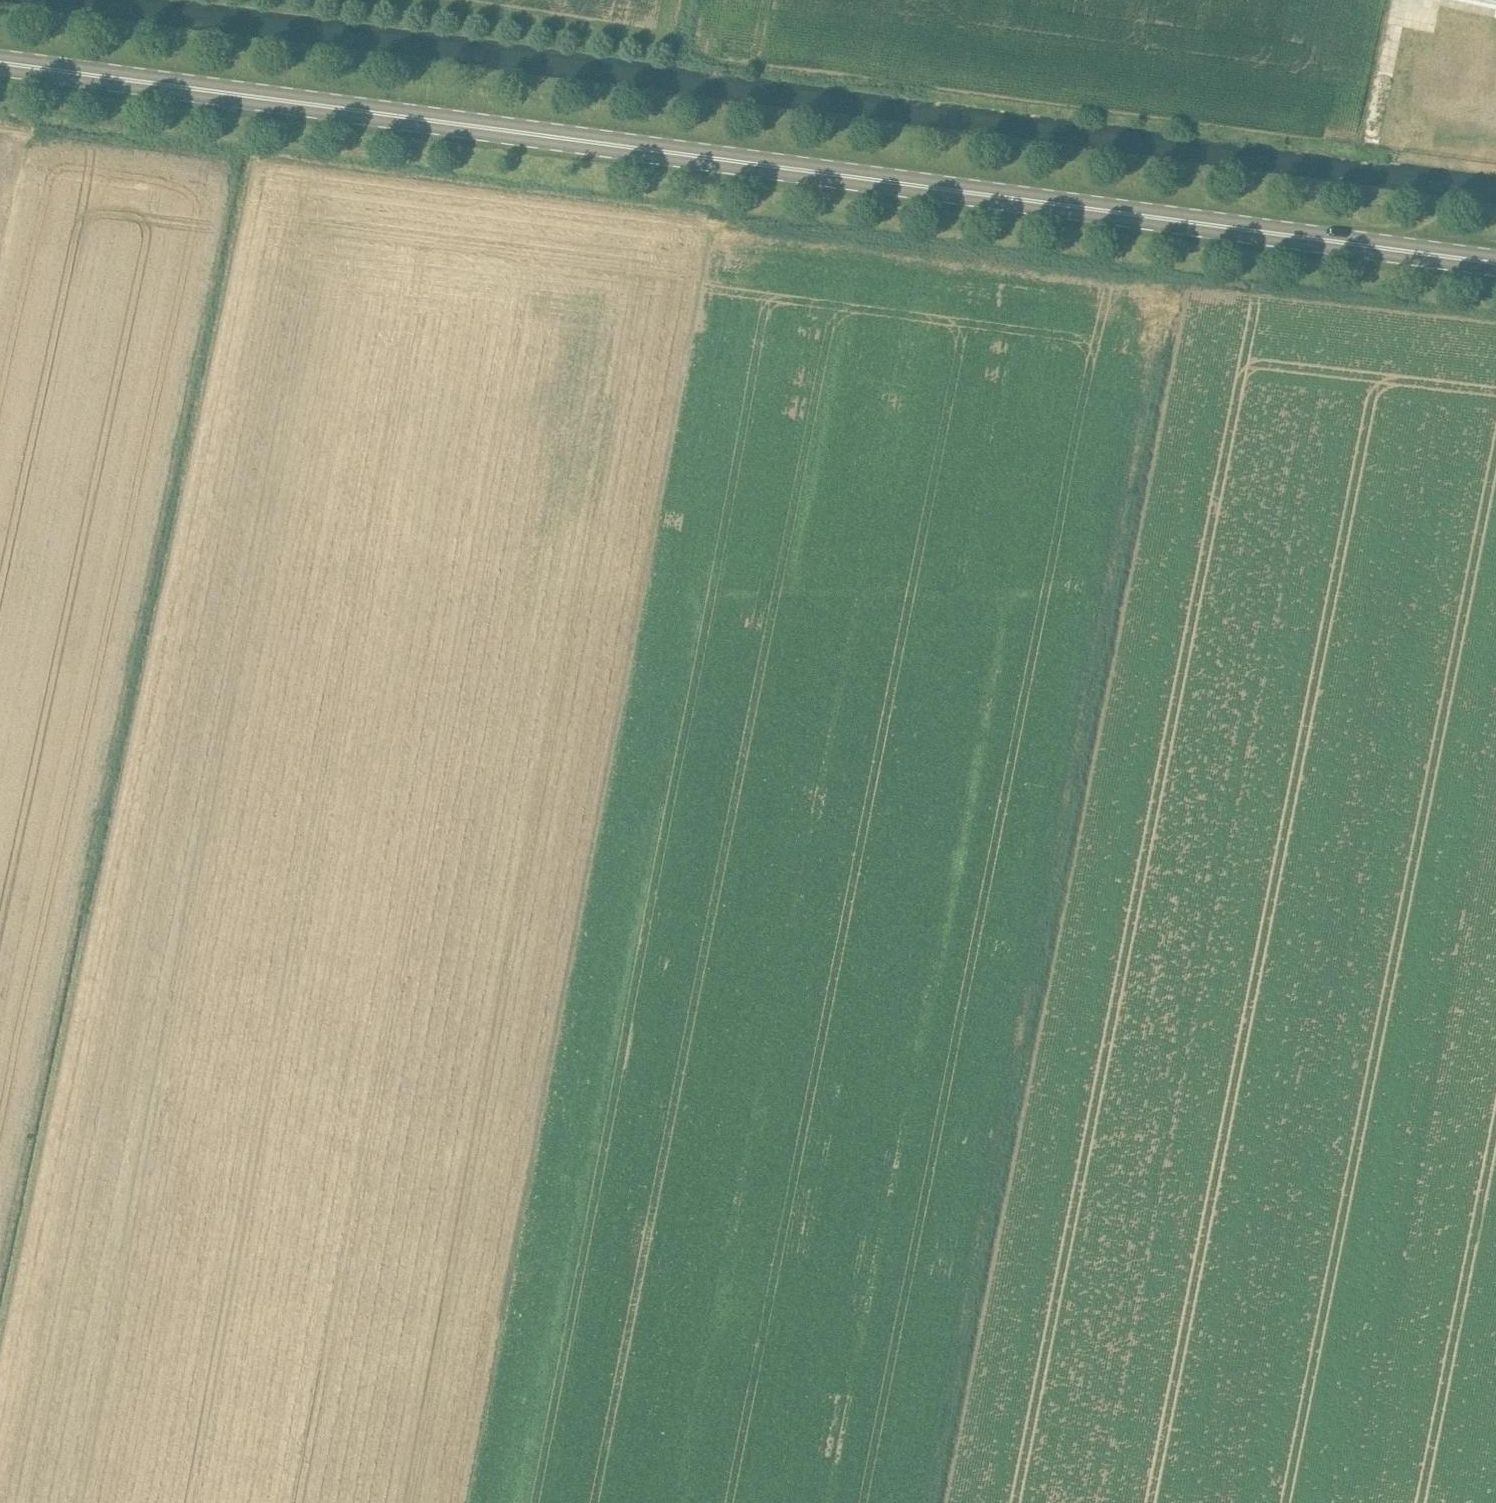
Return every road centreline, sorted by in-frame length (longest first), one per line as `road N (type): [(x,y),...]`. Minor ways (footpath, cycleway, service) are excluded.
road 1 (primary): [(1495,263),(0,62)]

